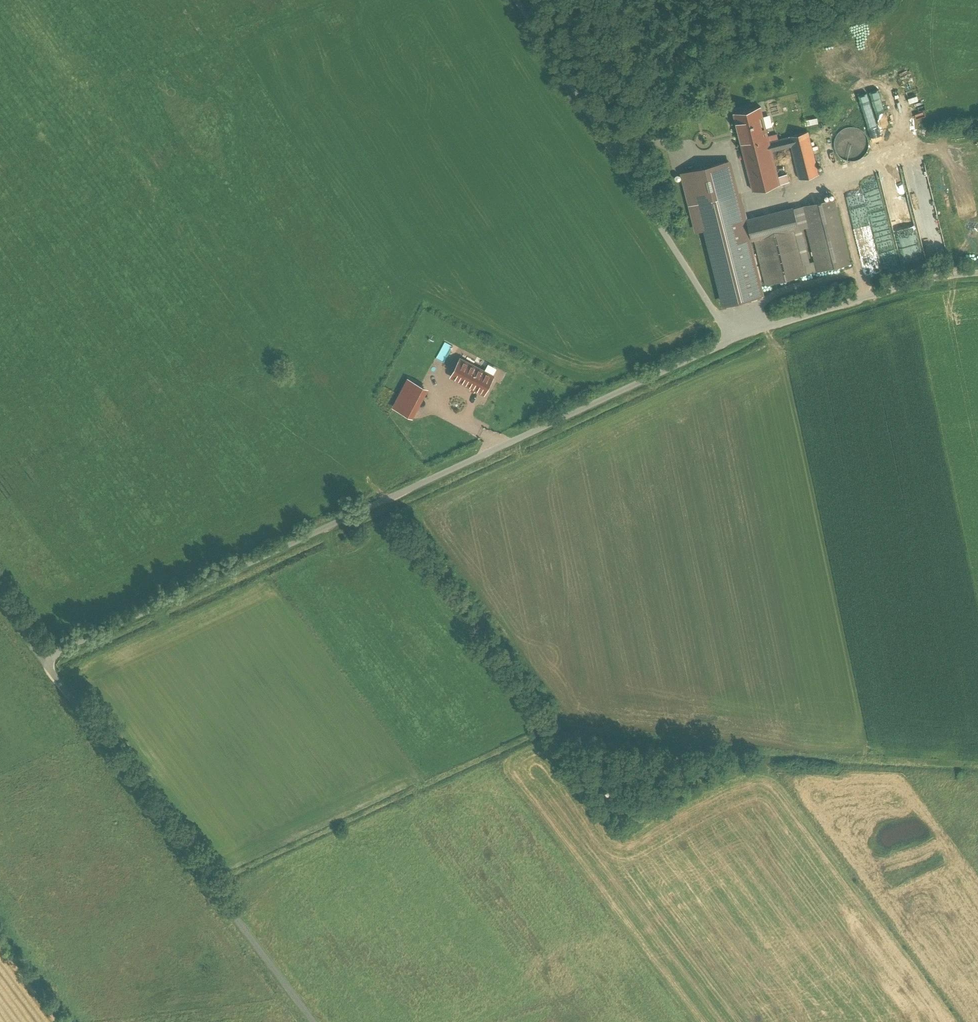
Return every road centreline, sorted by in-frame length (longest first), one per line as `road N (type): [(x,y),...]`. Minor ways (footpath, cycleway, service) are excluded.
road 1 (unclassified): [(43,660),(730,341)]
road 2 (unclassified): [(43,660),(311,1021)]
road 3 (unclassified): [(519,0),(730,341)]
road 4 (unclassified): [(730,341),(891,289),(977,274)]

